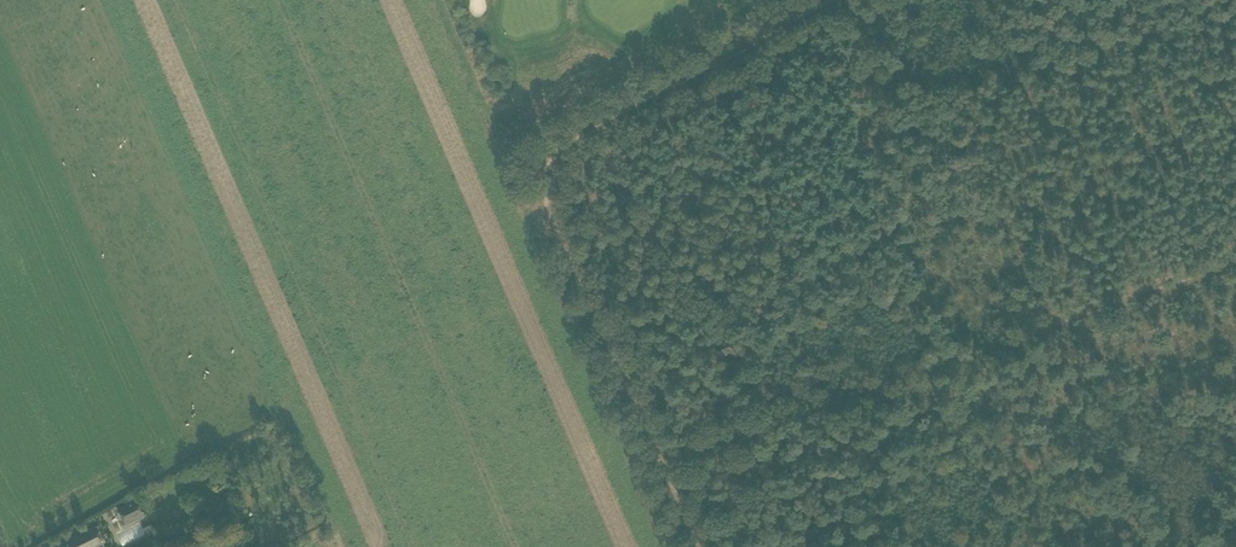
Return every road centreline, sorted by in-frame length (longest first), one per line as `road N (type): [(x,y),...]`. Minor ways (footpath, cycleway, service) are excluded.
road 1 (track): [(812,0),(578,124),(546,149),(538,168),(699,546)]

